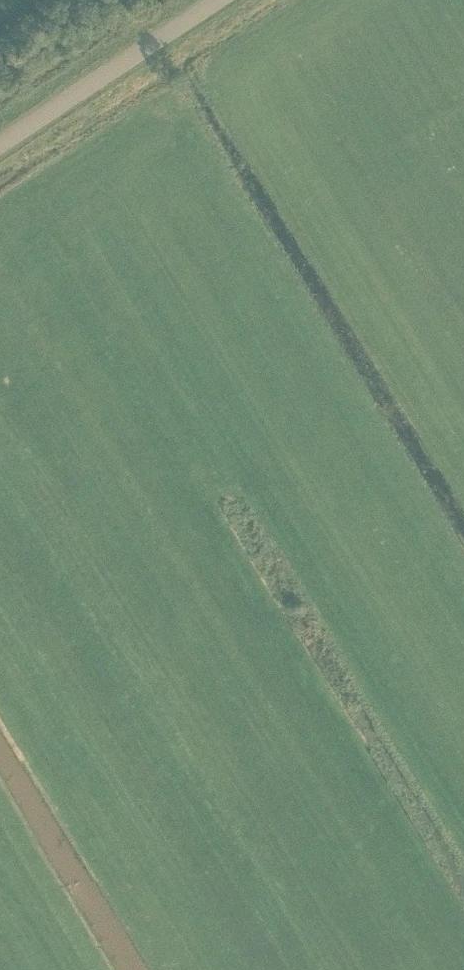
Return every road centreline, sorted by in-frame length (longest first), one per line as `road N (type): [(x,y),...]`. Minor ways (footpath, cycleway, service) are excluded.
road 1 (unclassified): [(0,148),(221,0)]

